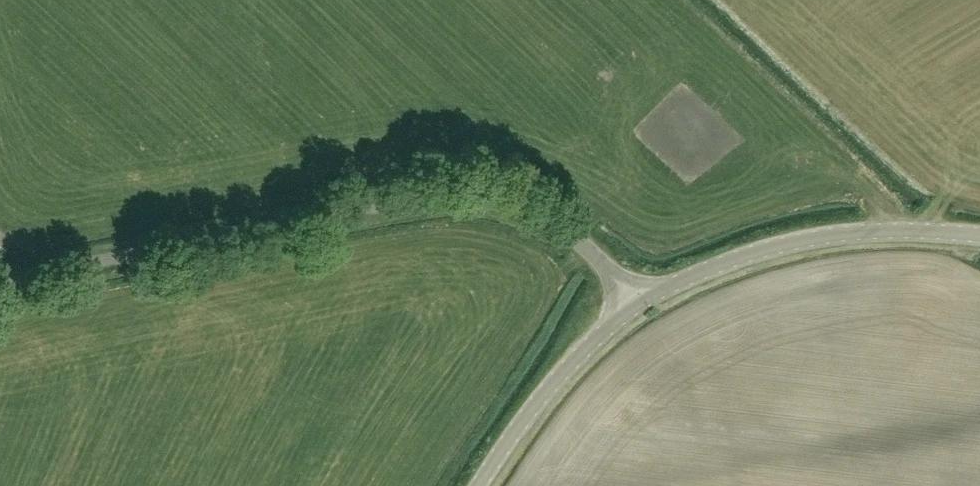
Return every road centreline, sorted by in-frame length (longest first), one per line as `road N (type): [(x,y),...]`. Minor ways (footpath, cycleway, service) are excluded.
road 1 (unclassified): [(641,298),(546,219),(507,200),(464,194),(0,273)]
road 2 (unclassified): [(641,298),(757,251),(867,231),(979,235)]
road 3 (unclassified): [(477,485),(556,371),(641,298)]

